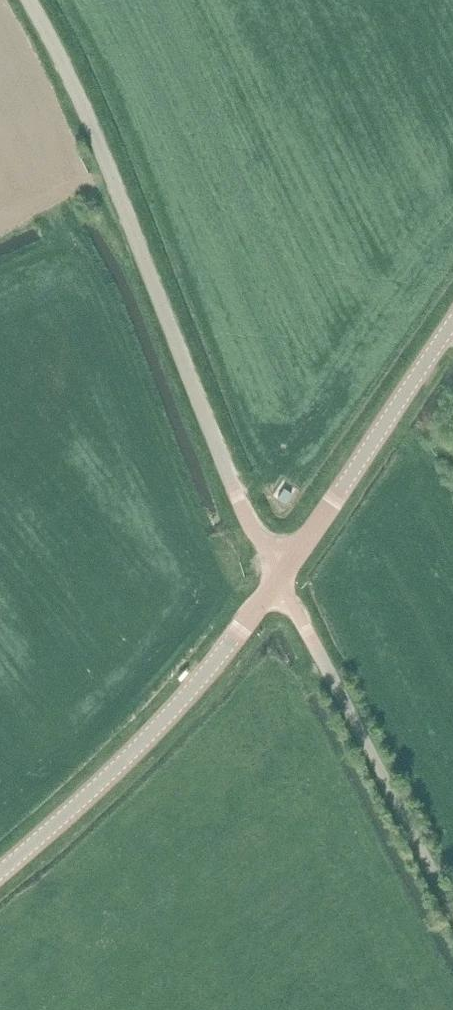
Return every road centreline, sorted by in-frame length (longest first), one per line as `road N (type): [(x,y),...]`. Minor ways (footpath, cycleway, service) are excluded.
road 1 (unclassified): [(278,572),(243,509),(105,154),(31,0)]
road 2 (tertiary): [(0,874),(194,688),(278,572)]
road 3 (unclassified): [(452,913),(278,572)]
road 4 (tertiary): [(278,572),(452,323)]

